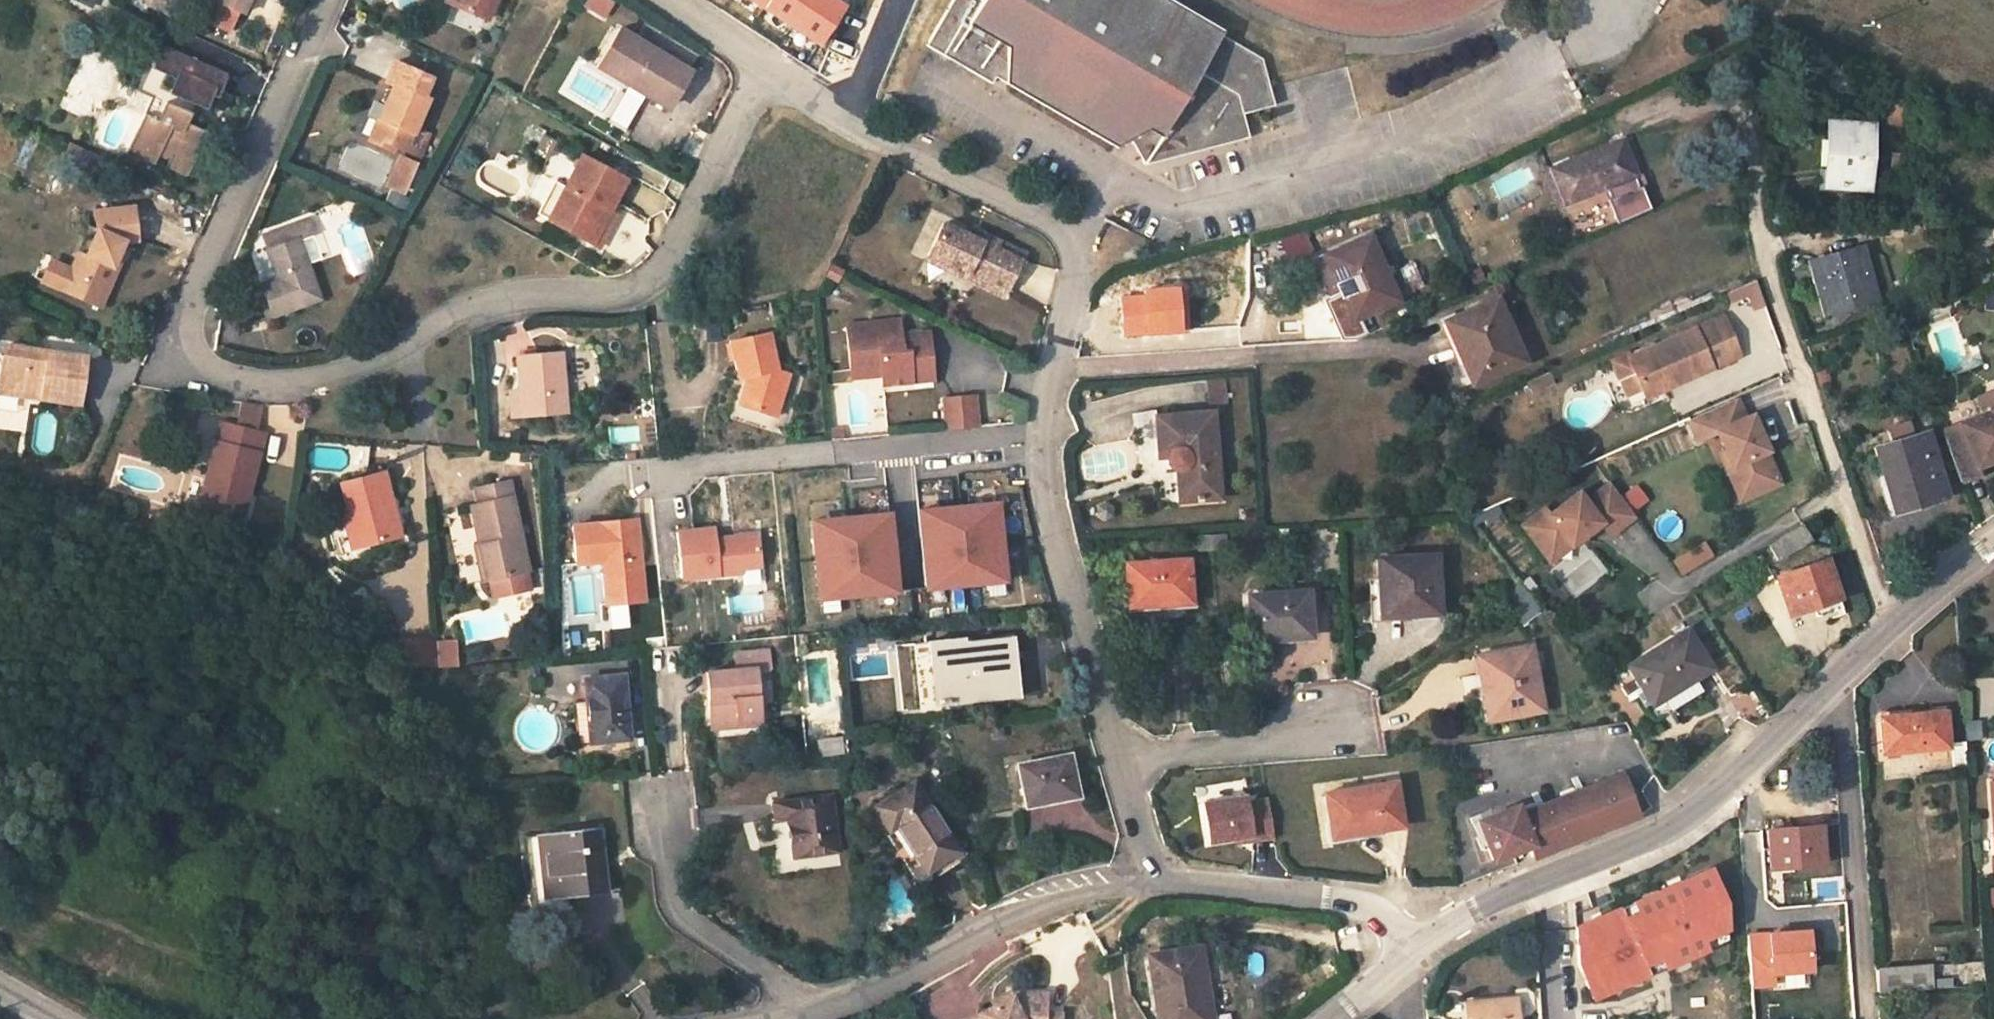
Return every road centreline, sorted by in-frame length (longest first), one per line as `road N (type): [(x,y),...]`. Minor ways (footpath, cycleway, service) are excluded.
road 1 (residential): [(326,0),(196,305),(194,337),(207,362),(267,382),(351,369),(475,304),(518,293),(610,295),(647,282),(674,253),(766,66)]
road 2 (residential): [(766,66),(846,120),(1061,227),(1075,242),(1041,433),(1048,509),(1117,757)]
road 3 (residential): [(1747,131),(1765,260),(1888,626)]
road 4 (unclassified): [(1815,694),(1706,804),(1658,834),(1479,910),(1413,954)]
road 5 (residential): [(806,1012),(1019,913),(1152,881)]
road 6 (residential): [(1866,1018),(1842,719),(1815,694)]
road 7 (residential): [(1152,881),(1376,906),(1413,954)]
road 8 (residential): [(658,797),(670,905),(785,983),(806,1012)]
road 9 (residential): [(1117,757),(1358,736)]
road 10 (unclassified): [(1993,542),(1888,626)]
road 11 (residential): [(1117,757),(1152,881)]

